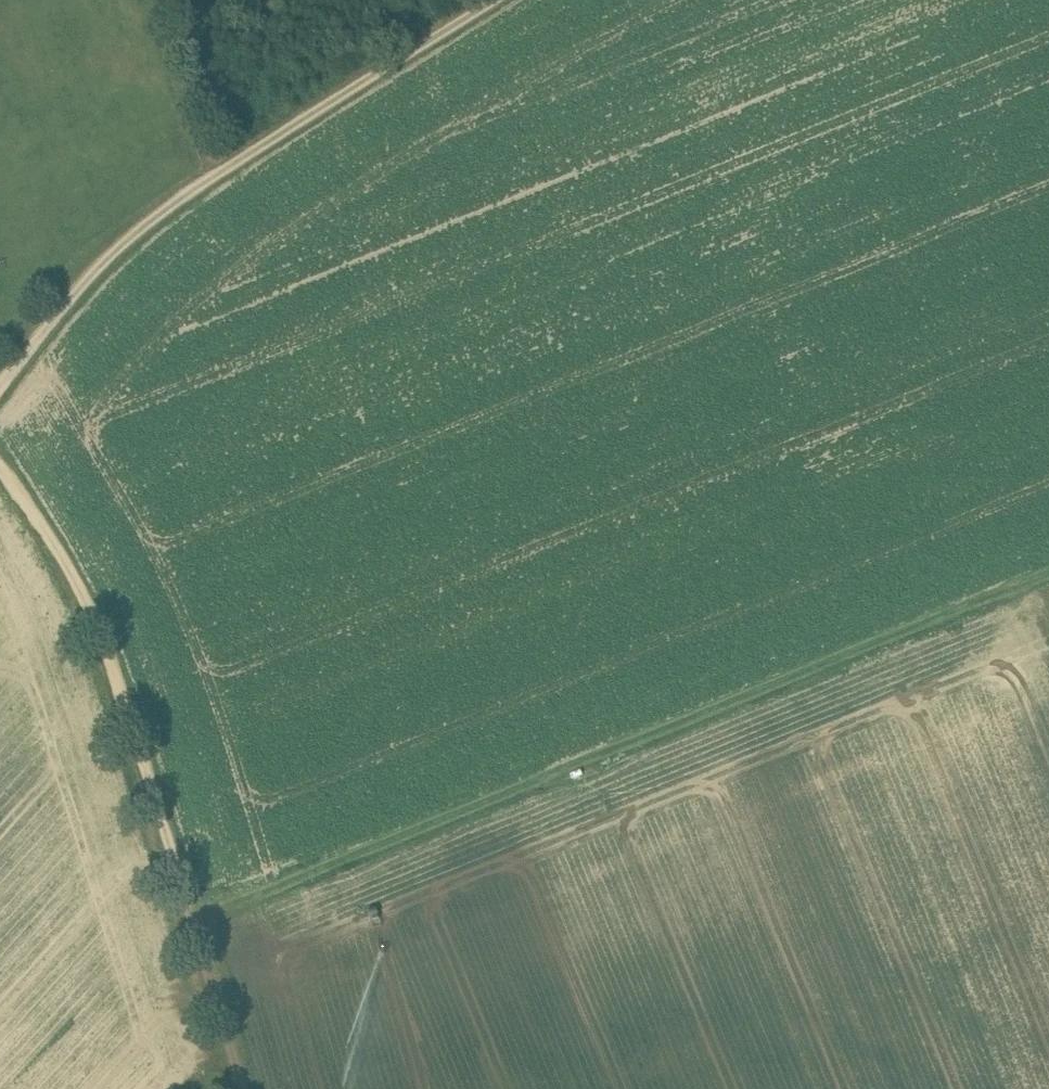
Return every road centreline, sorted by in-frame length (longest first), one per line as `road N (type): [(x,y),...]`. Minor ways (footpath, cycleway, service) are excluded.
road 1 (track): [(234,1088),(134,720),(75,576),(0,464)]
road 2 (track): [(0,373),(99,255),(475,0)]

